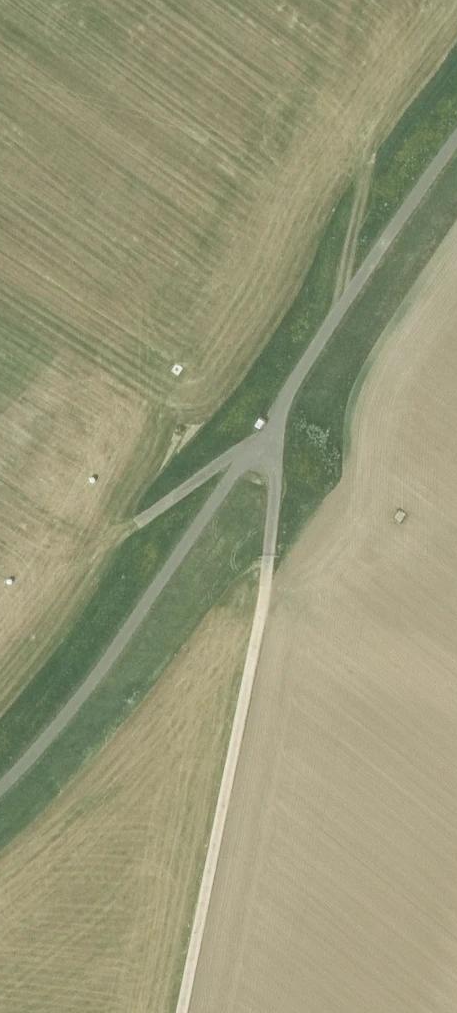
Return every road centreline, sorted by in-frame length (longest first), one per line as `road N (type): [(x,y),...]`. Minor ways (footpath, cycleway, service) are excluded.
road 1 (track): [(88,542),(133,526),(246,448),(268,443),(276,456),(260,630),(182,1012)]

